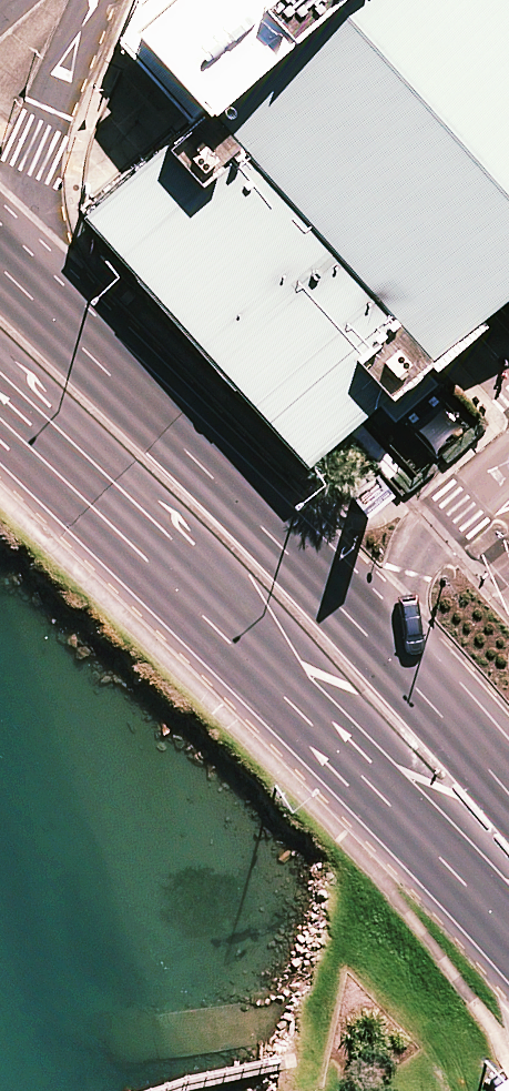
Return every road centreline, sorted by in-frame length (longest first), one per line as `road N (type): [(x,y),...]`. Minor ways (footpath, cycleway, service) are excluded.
road 1 (secondary): [(508,933),(0,402)]
road 2 (secondary): [(0,266),(357,626),(508,796)]

